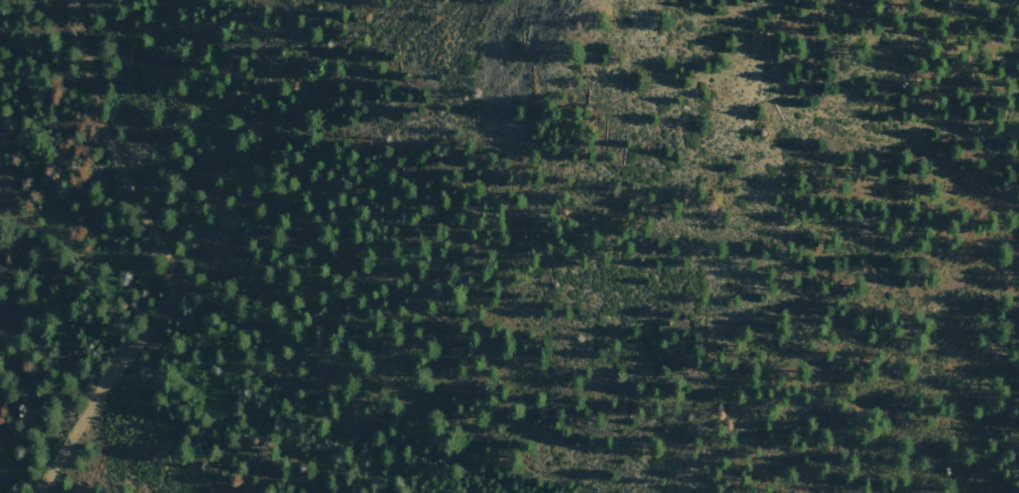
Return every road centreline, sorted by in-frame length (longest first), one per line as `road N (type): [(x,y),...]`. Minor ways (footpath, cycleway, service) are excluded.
road 1 (track): [(40,492),(124,357),(157,320),(171,272),(104,134),(76,0)]

